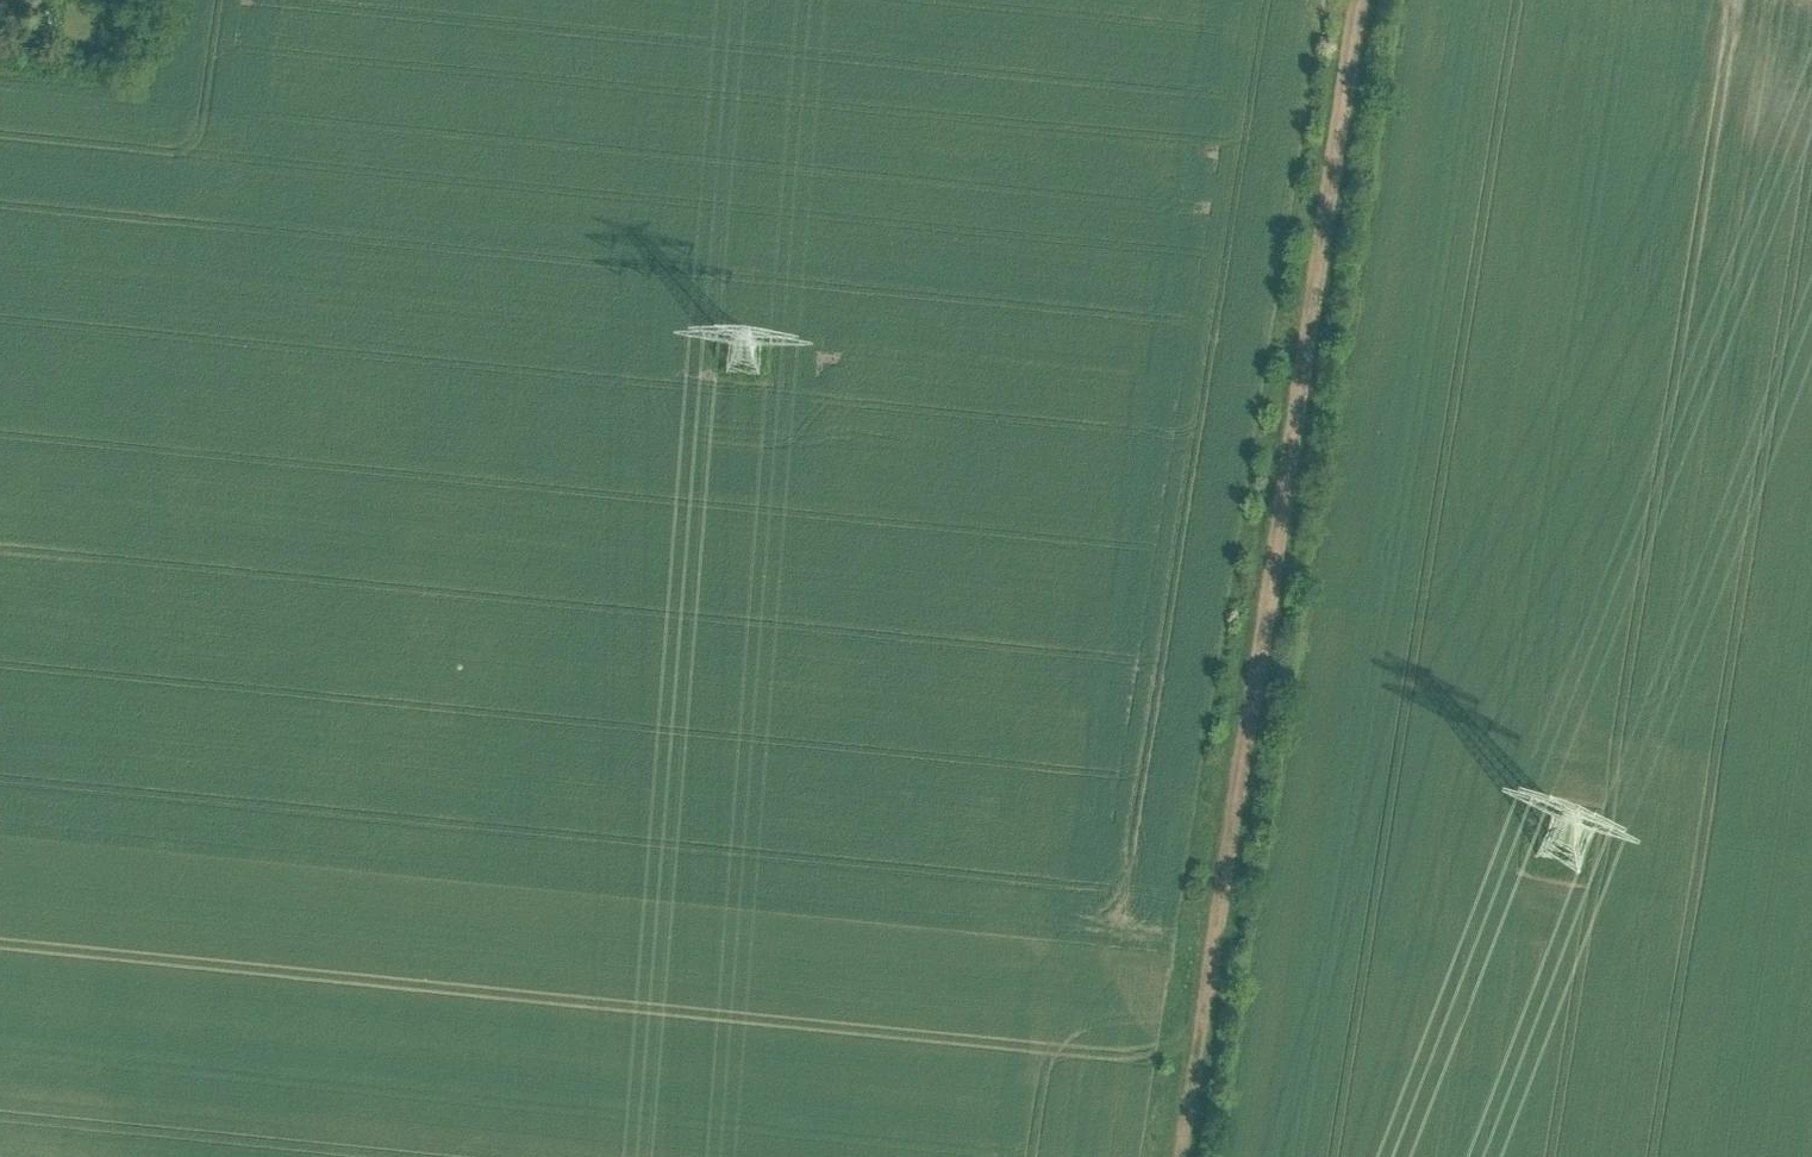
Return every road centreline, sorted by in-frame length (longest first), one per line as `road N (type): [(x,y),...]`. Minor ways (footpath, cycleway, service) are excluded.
road 1 (track): [(1362,0),(1176,1156)]

